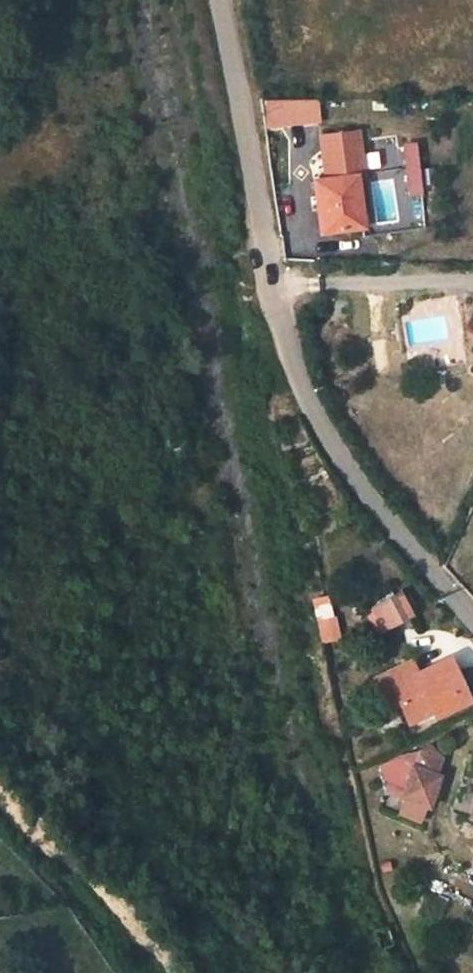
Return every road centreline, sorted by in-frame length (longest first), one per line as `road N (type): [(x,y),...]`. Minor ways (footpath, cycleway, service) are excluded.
road 1 (unclassified): [(472,621),(357,484),(292,355),(221,0)]

